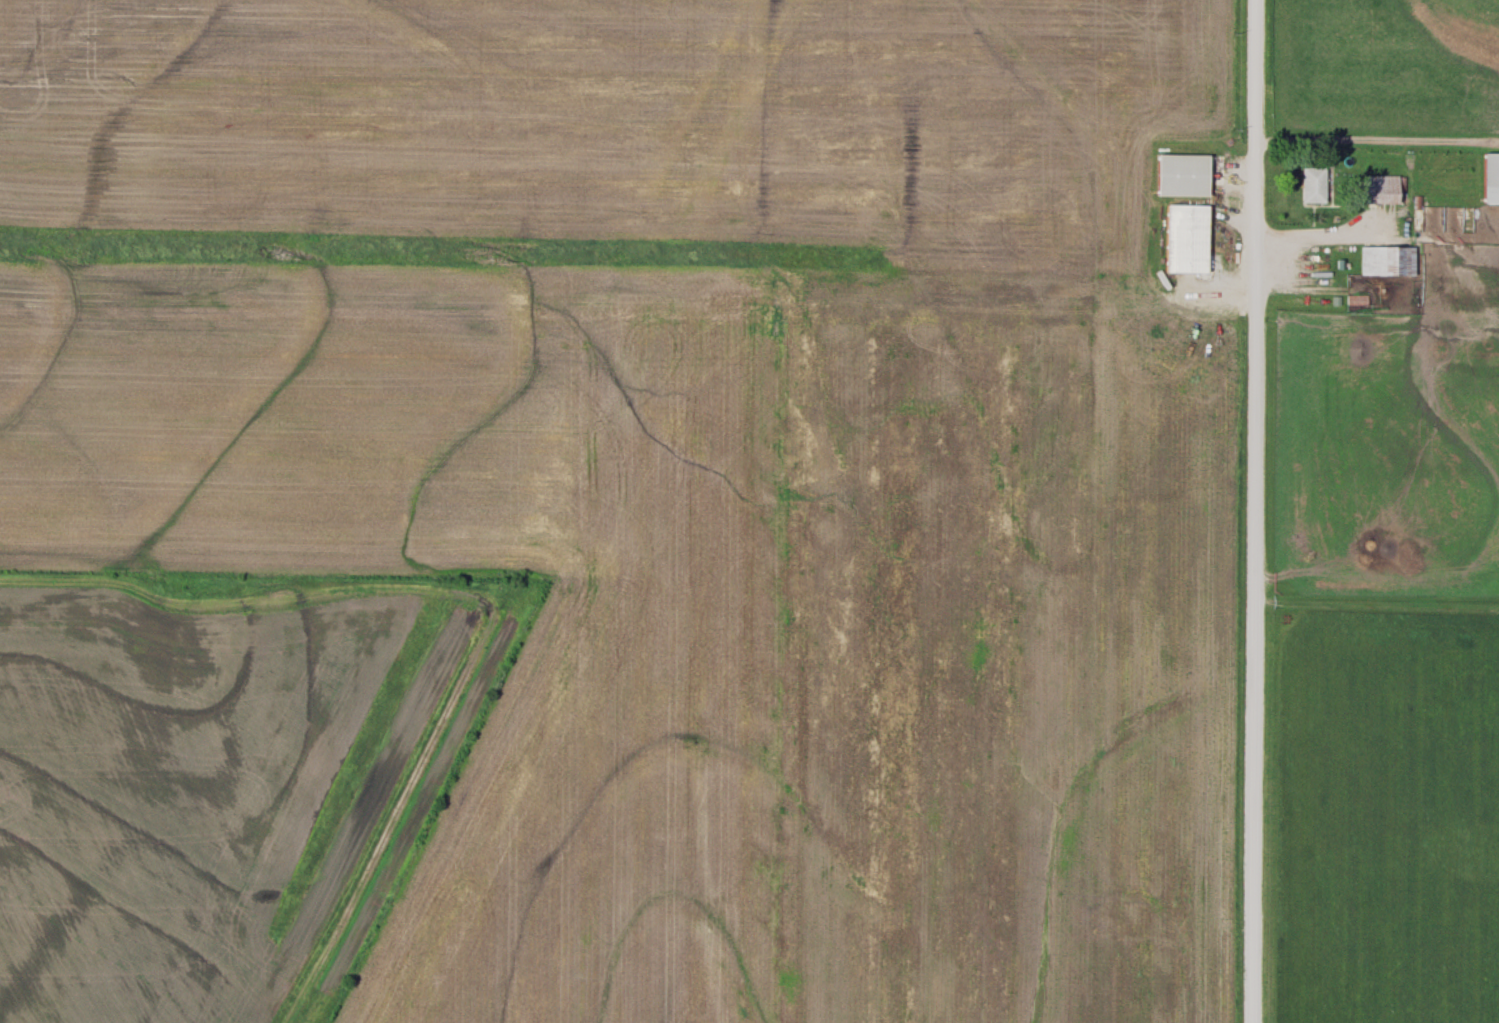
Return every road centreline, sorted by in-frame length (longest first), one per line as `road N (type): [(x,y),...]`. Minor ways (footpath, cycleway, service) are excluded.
road 1 (residential): [(1251,1022),(1258,0)]

